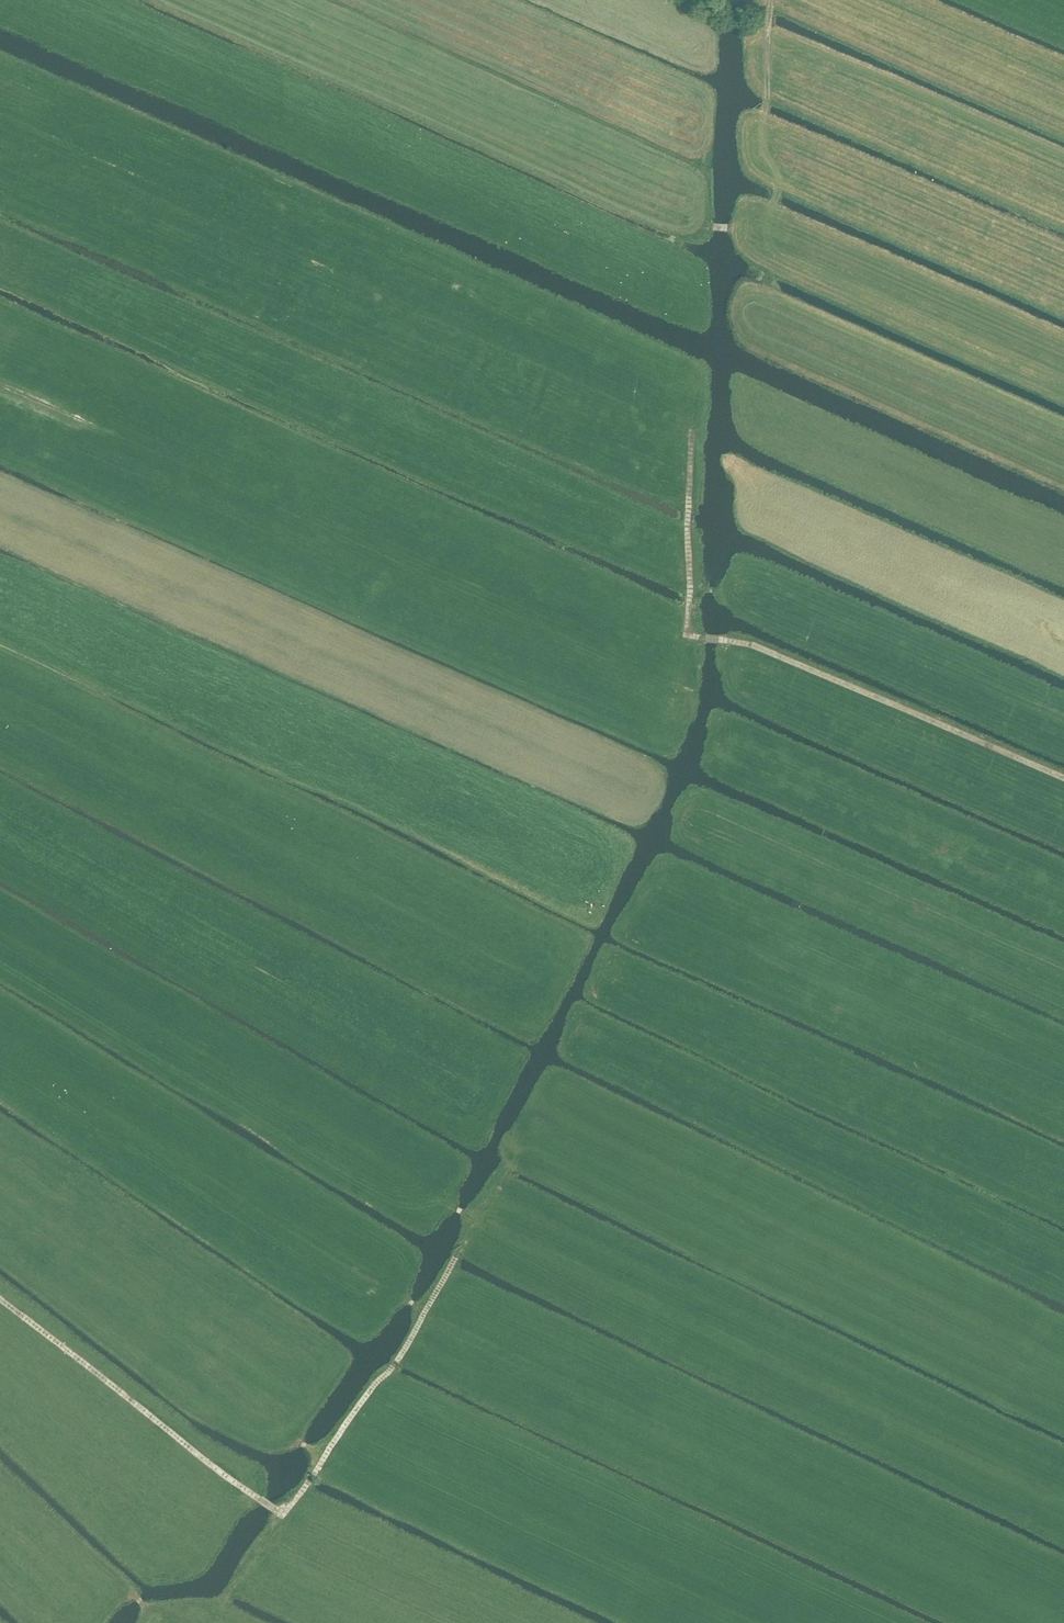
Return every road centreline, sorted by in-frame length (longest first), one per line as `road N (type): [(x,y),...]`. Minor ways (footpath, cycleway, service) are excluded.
road 1 (track): [(521,1157),(403,1353),(375,1381),(282,1514),(0,1301)]
road 2 (track): [(1063,775),(744,638),(699,632)]
road 3 (track): [(691,431),(690,629),(699,632)]

